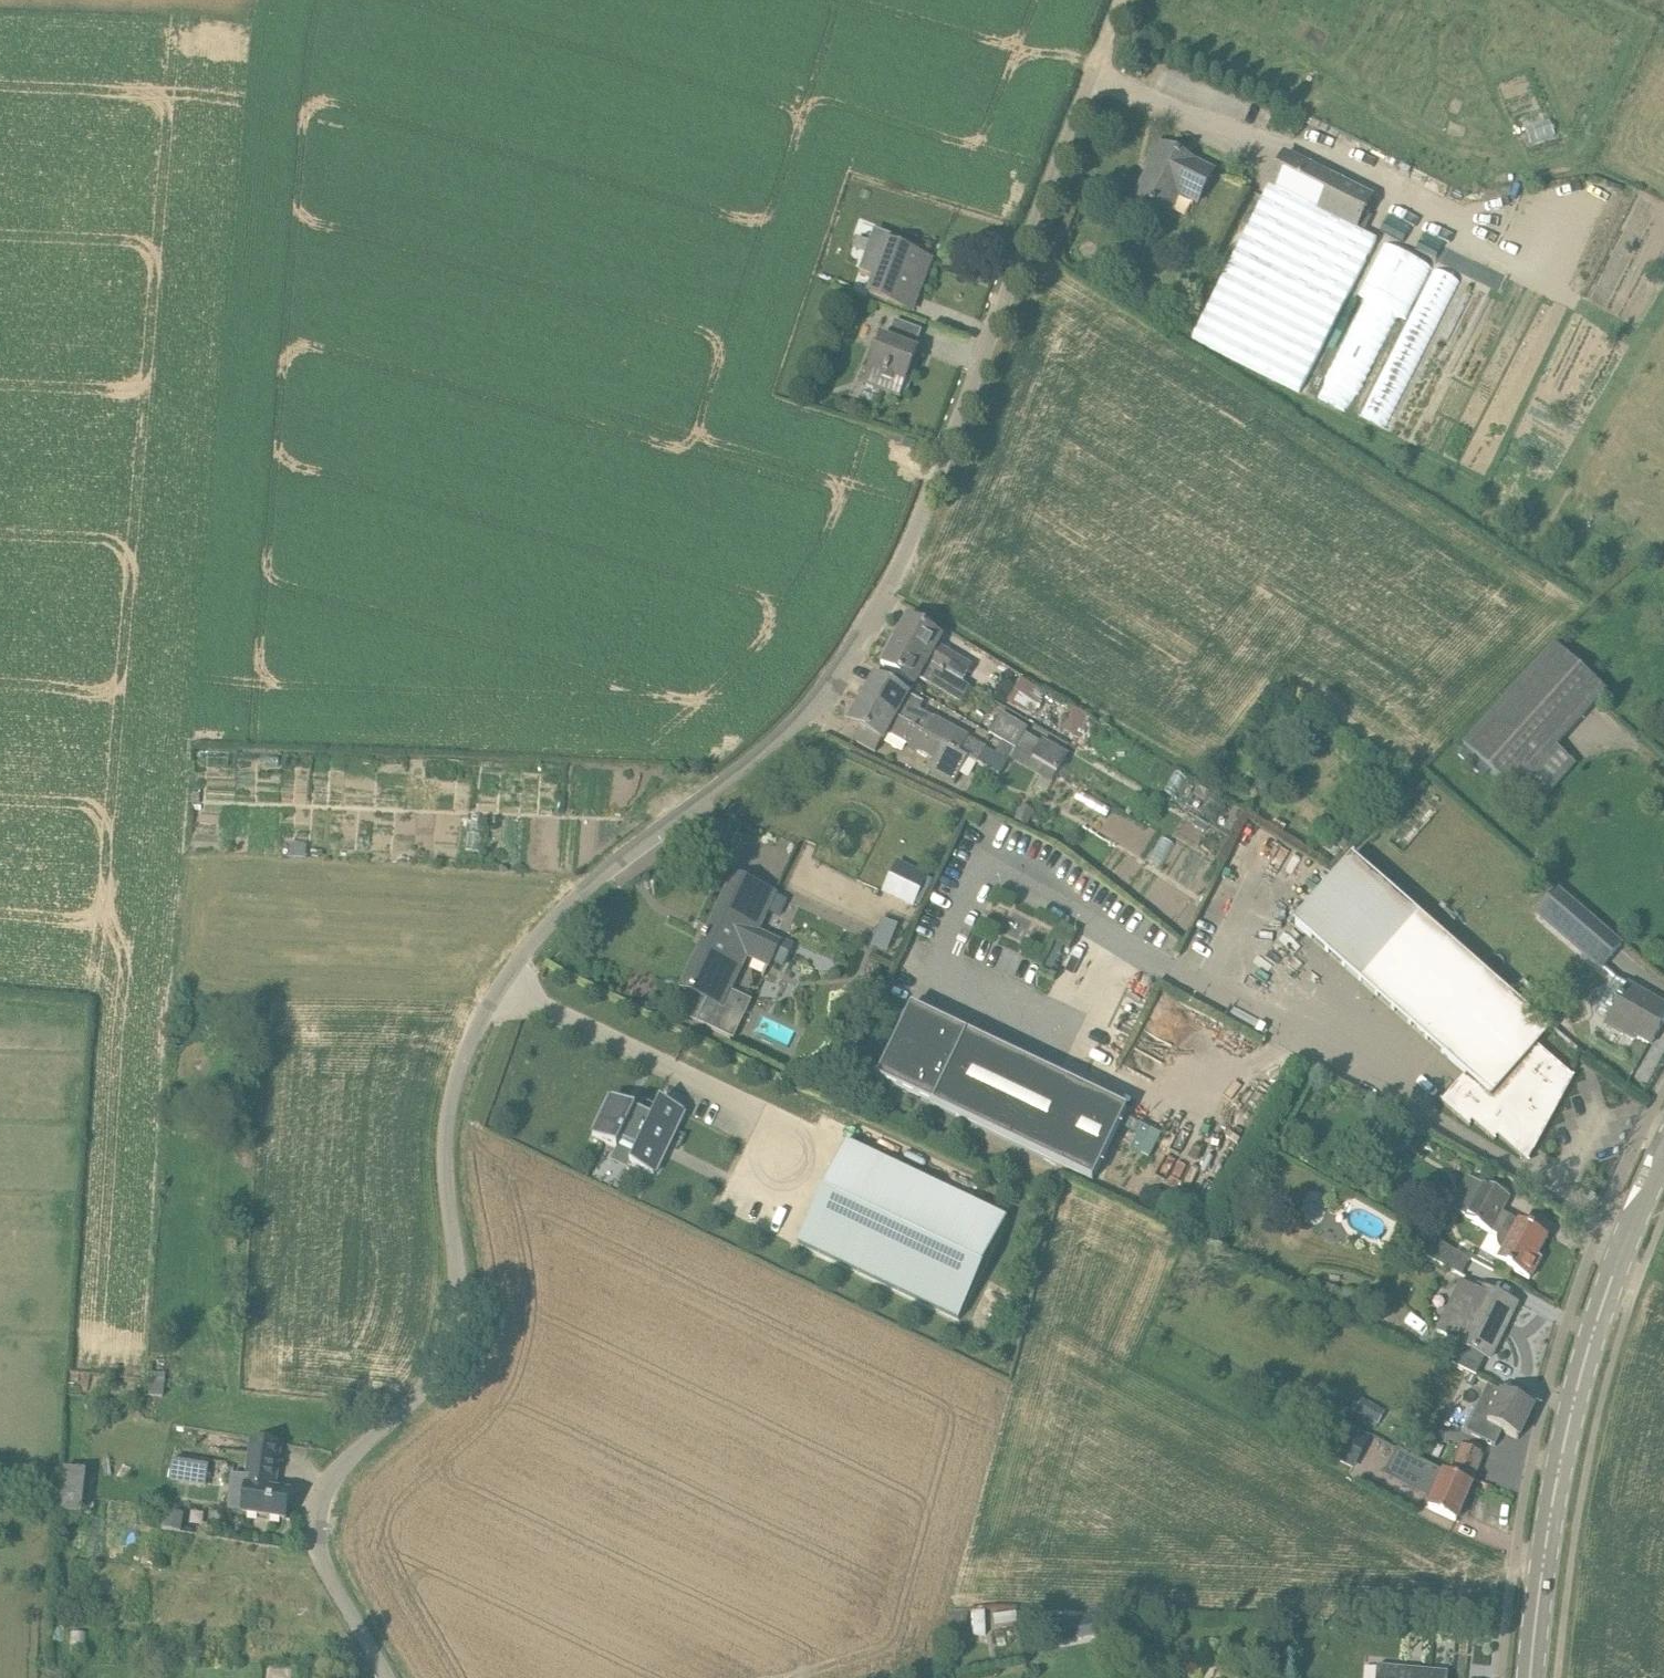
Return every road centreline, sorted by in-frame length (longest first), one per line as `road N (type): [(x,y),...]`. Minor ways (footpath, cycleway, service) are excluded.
road 1 (unclassified): [(387,1677),(323,1569),(314,1509),(331,1473),(439,1365),(453,1326),(444,1159),(457,1070),(528,946),(841,689),(878,644),(909,590),(957,433),(1127,0)]
road 2 (secondary): [(1530,1677),(1545,1554),(1583,1368),(1663,1155)]

